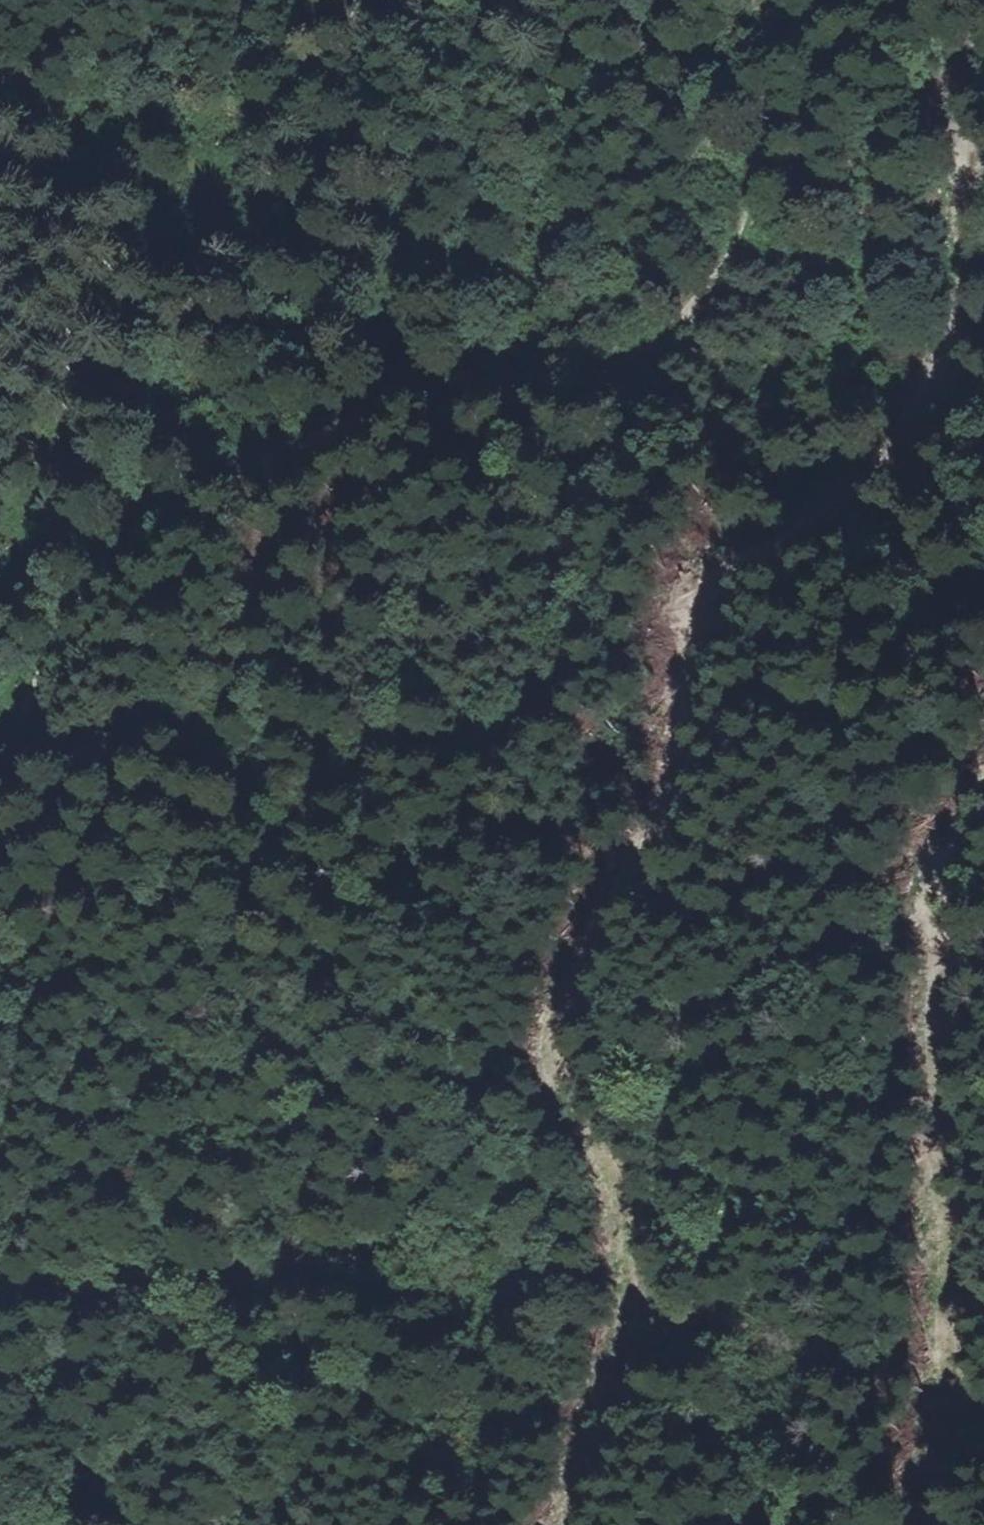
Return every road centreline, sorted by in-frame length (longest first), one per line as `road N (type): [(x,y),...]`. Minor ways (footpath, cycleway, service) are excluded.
road 1 (track): [(32,713),(96,595),(181,513),(288,464),(650,341),(714,290),(771,184),(751,93),(802,24),(842,0)]

